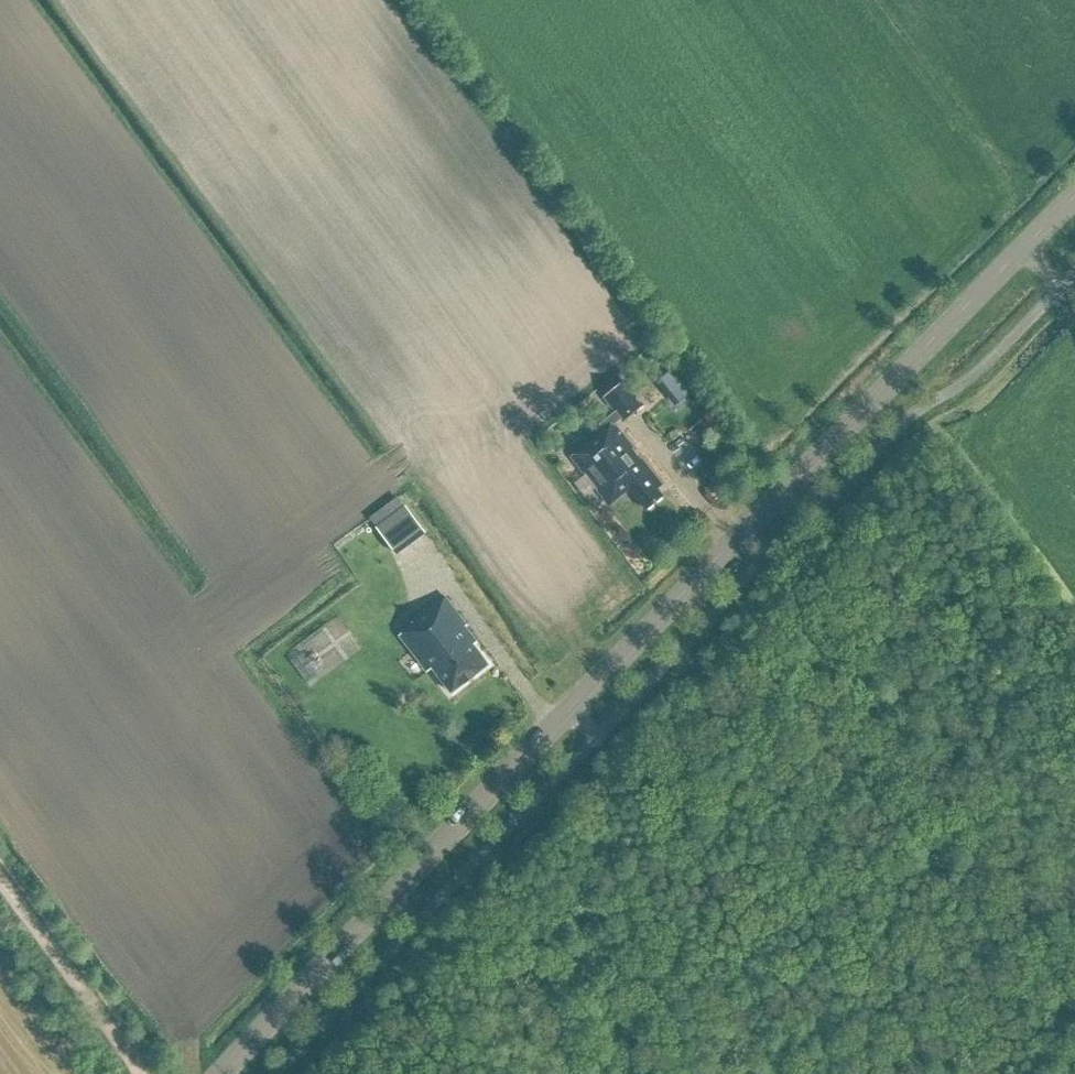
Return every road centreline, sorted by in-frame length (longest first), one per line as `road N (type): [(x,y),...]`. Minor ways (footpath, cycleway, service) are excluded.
road 1 (tertiary): [(222,1073),(1074,195)]
road 2 (track): [(145,1073),(0,878)]

